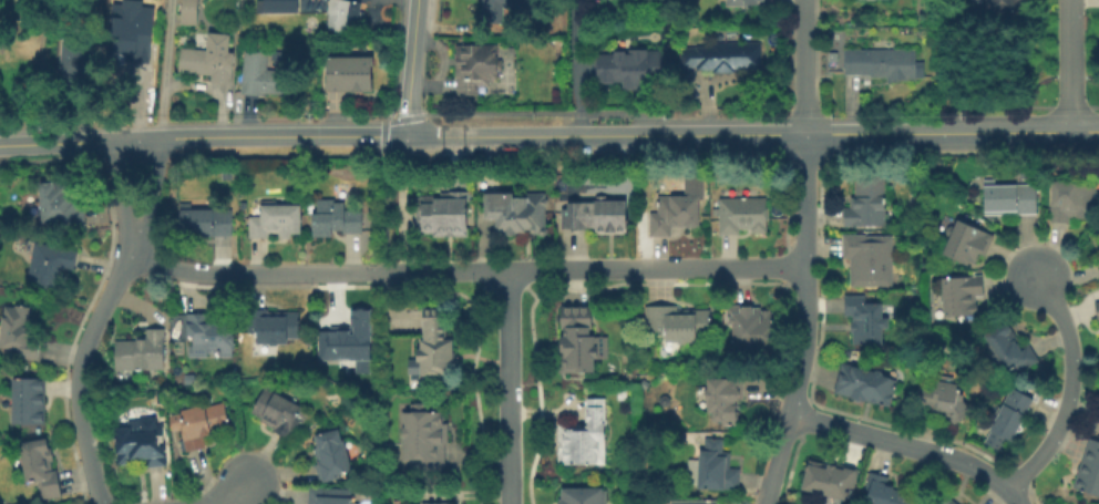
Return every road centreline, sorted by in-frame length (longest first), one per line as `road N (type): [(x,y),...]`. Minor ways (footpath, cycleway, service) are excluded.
road 1 (residential): [(805,267),(214,272),(171,268),(130,251)]
road 2 (tertiary): [(404,135),(0,145)]
road 3 (tertiary): [(934,133),(568,134)]
road 4 (residential): [(100,503),(81,374),(133,232)]
road 5 (residential): [(793,416),(959,463),(1010,488),(1019,503)]
road 6 (residential): [(805,267),(804,374),(762,503)]
road 7 (residential): [(1010,488),(1057,434),(1070,398),(1068,332),(1040,282)]
road 8 (residential): [(509,503),(506,271)]
road 9 (tertiary): [(1098,131),(934,133)]
road 10 (tertiary): [(568,134),(404,135)]
road 11 (tertiary): [(414,0),(404,135)]
road 12 (residential): [(801,133),(805,267)]
road 13 (residential): [(801,0),(801,133)]
road 14 (residential): [(1068,131),(1068,0)]

